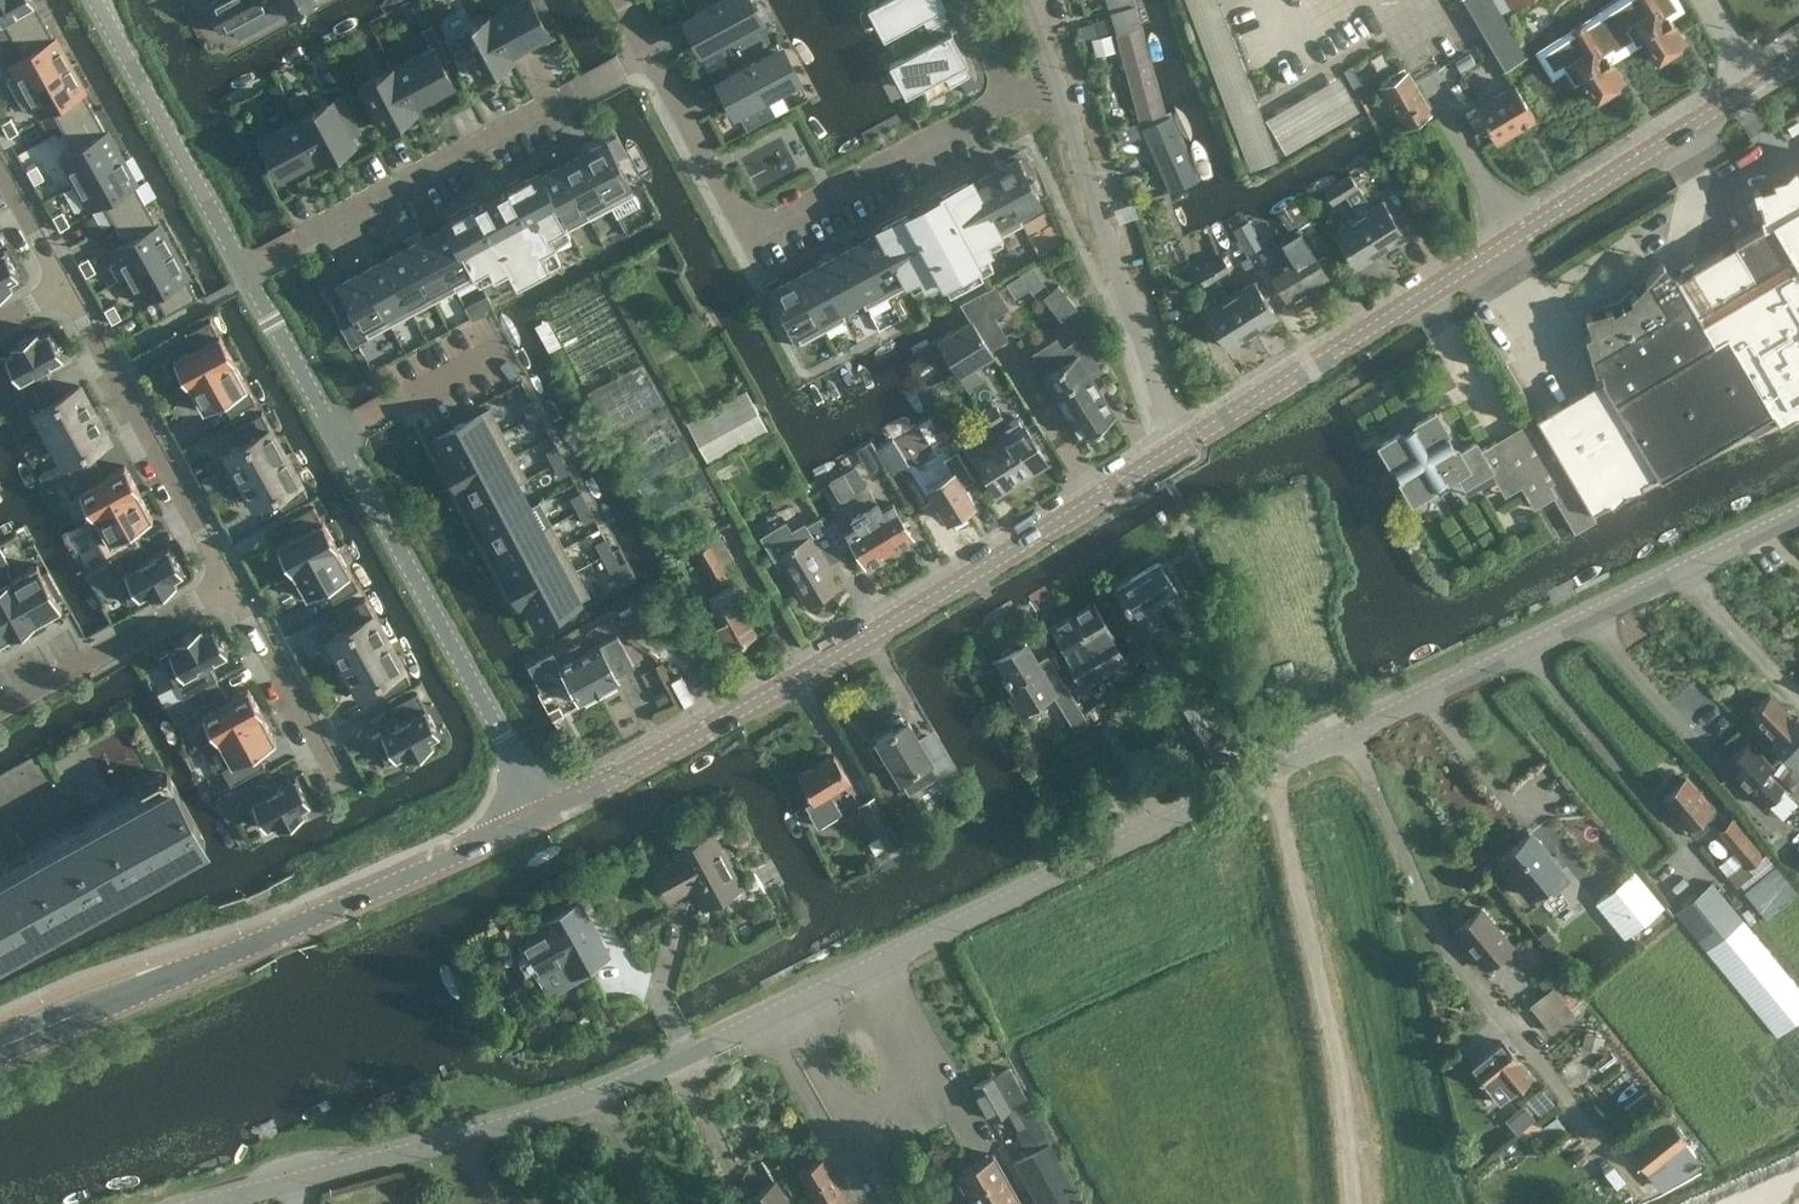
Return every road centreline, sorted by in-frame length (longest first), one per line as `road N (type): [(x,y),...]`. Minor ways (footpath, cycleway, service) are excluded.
road 1 (unclassified): [(199,1203),(593,1094),(1798,517)]
road 2 (tertiary): [(1176,449),(1798,59)]
road 3 (tertiary): [(541,813),(830,654),(1176,449)]
road 4 (unclassified): [(541,813),(245,271)]
road 5 (tertiary): [(0,1047),(541,813)]
road 6 (residential): [(655,53),(749,234),(1008,94)]
road 7 (residential): [(245,271),(655,53)]
road 8 (unclassified): [(1176,449),(1059,82)]
road 9 (residential): [(230,581),(63,290)]
road 10 (unclassified): [(245,271),(96,0)]
road 11 (residential): [(0,709),(230,581)]
road 12 (residential): [(330,765),(230,581)]
road 13 (residential): [(63,290),(0,172)]

